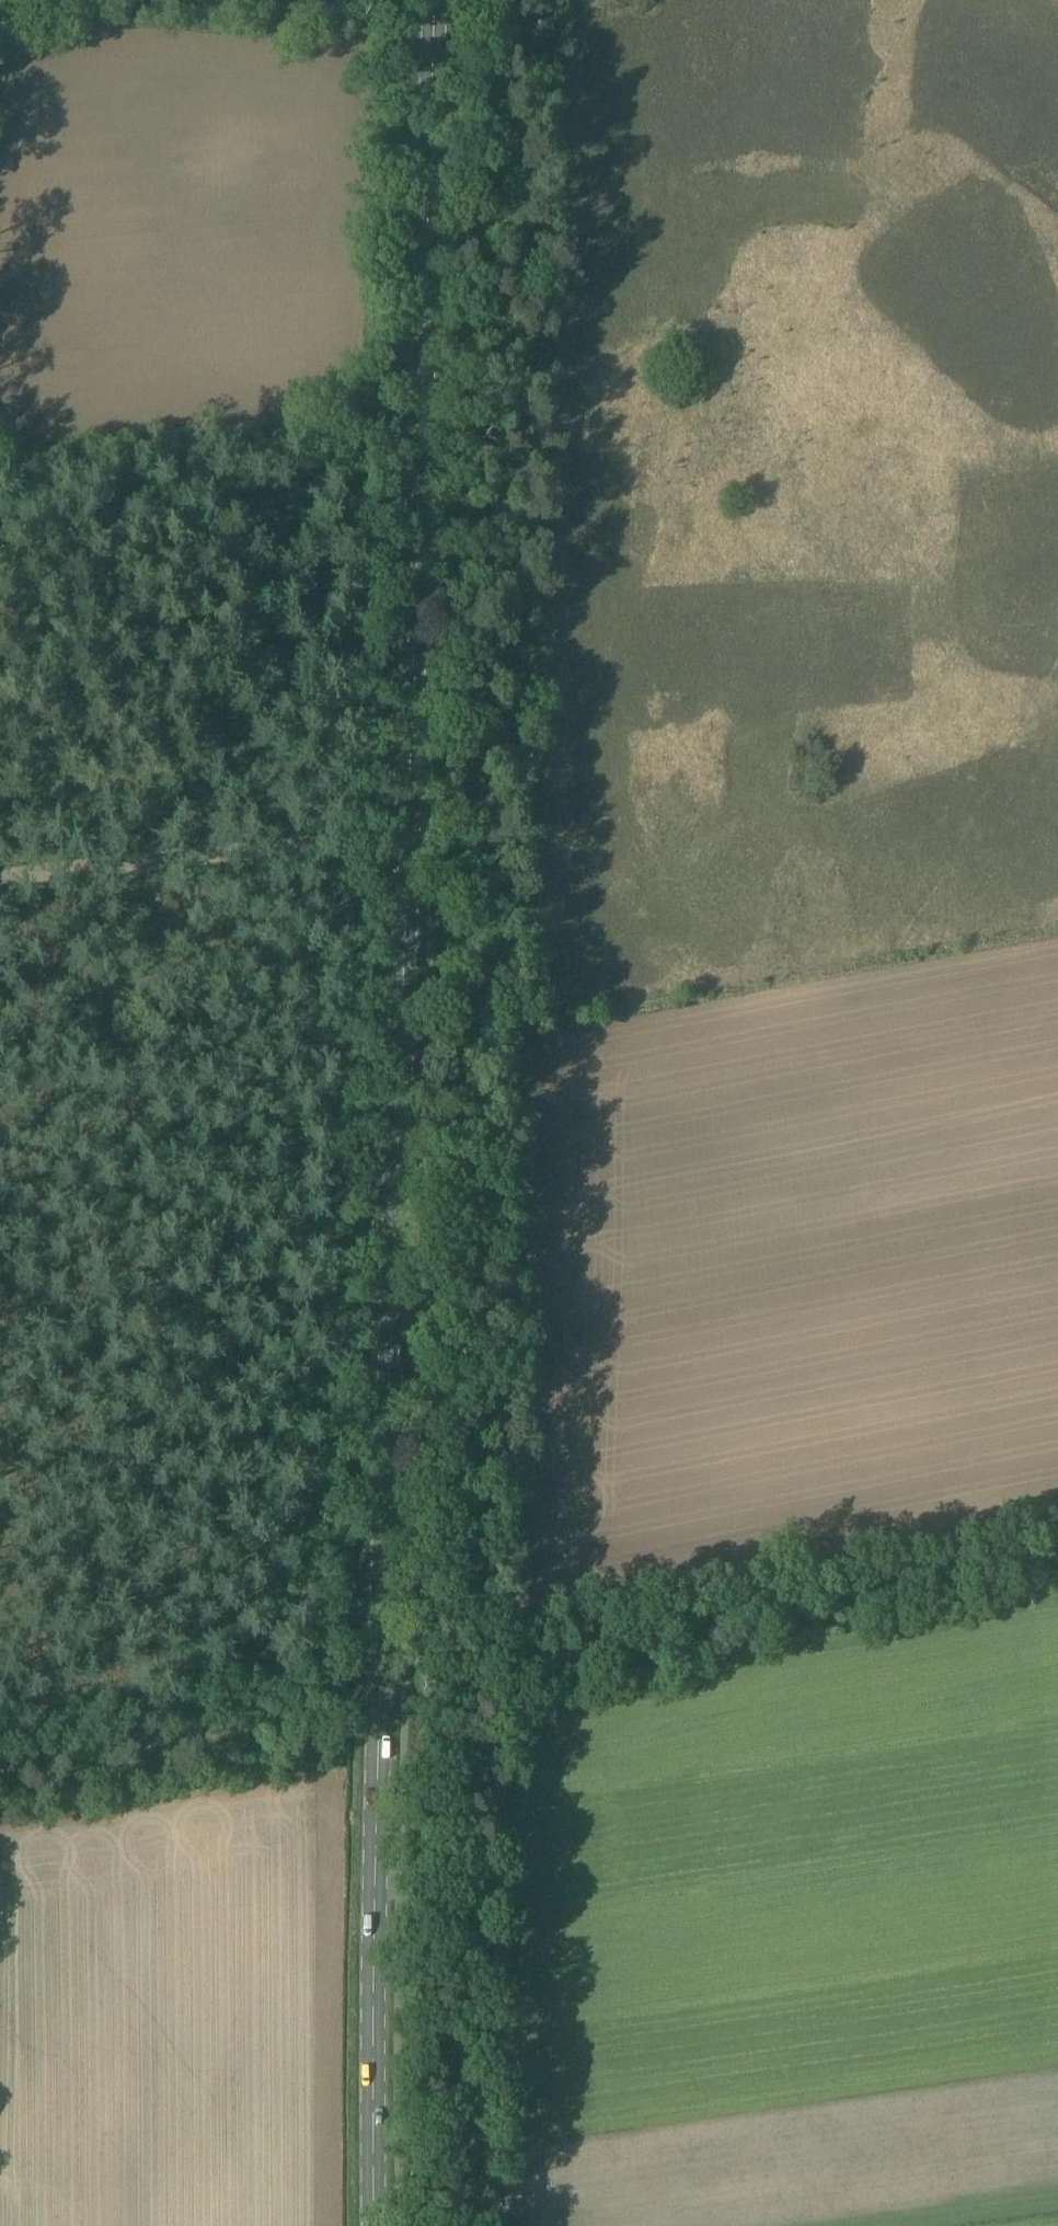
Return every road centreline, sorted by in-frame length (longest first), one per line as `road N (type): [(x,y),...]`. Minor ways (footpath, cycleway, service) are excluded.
road 1 (primary): [(377,2225),(380,1681),(441,0)]
road 2 (track): [(0,870),(429,864)]
road 3 (track): [(0,1750),(380,1681)]
road 4 (track): [(518,1320),(393,1331)]

